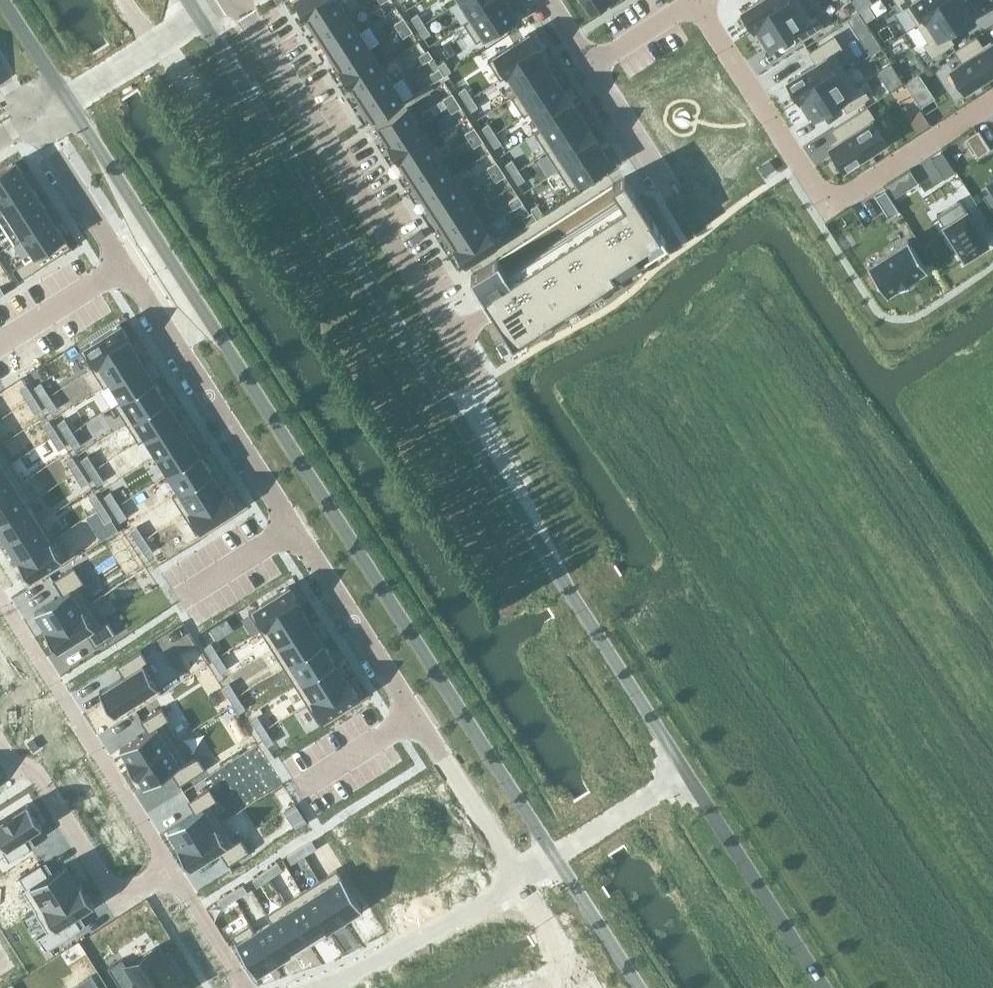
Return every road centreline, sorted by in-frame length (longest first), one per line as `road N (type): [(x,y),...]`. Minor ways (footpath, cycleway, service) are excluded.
road 1 (residential): [(516,879),(32,116)]
road 2 (tertiary): [(65,99),(554,855)]
road 3 (tertiary): [(687,773),(413,351)]
road 4 (residential): [(992,100),(849,193),(832,195),(799,167),(694,3)]
road 5 (residential): [(450,330),(237,0)]
road 6 (tertiary): [(413,351),(203,22)]
road 7 (residential): [(0,601),(170,869)]
road 8 (tertiary): [(826,987),(687,773)]
road 9 (residential): [(170,869),(131,892),(116,889),(36,774),(10,761),(0,745)]
road 10 (residential): [(516,879),(312,987)]
road 11 (residential): [(65,99),(203,22)]
road 12 (tertiary): [(554,855),(640,987)]
road 13 (residential): [(554,855),(687,773)]
road 14 (residential): [(592,65),(671,188)]
road 15 (residential): [(170,869),(246,987)]
road 16 (residential): [(694,3),(592,65)]

